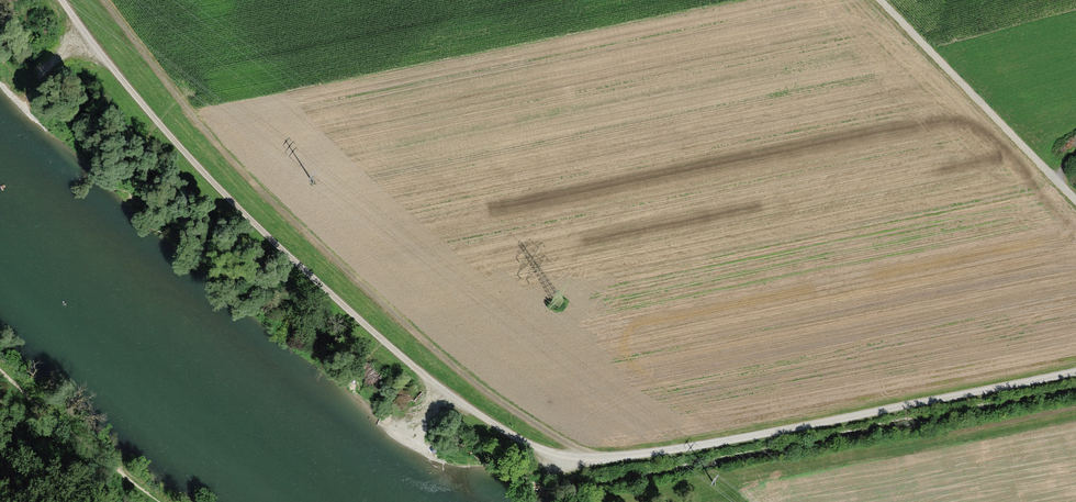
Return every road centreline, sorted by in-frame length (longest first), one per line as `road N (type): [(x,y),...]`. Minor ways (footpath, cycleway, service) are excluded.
road 1 (track): [(605,459),(561,463),(537,452),(442,391),(344,308),(200,170),(65,0)]
road 2 (track): [(103,0),(189,115),(416,336),(523,418),(605,459)]
road 3 (track): [(666,451),(1075,370)]
road 4 (track): [(882,0),(1075,199)]

